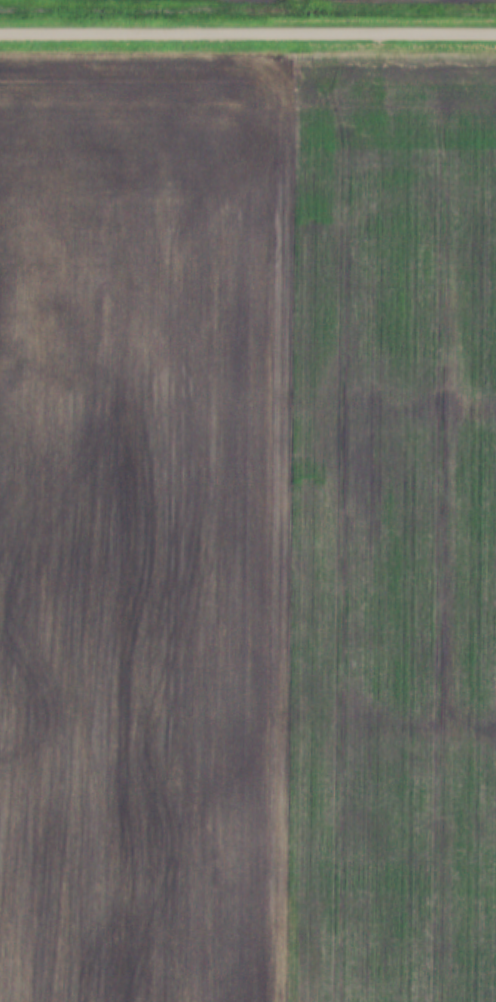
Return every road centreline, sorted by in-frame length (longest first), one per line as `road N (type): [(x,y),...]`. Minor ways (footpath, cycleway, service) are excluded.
road 1 (residential): [(495,32),(0,32)]

